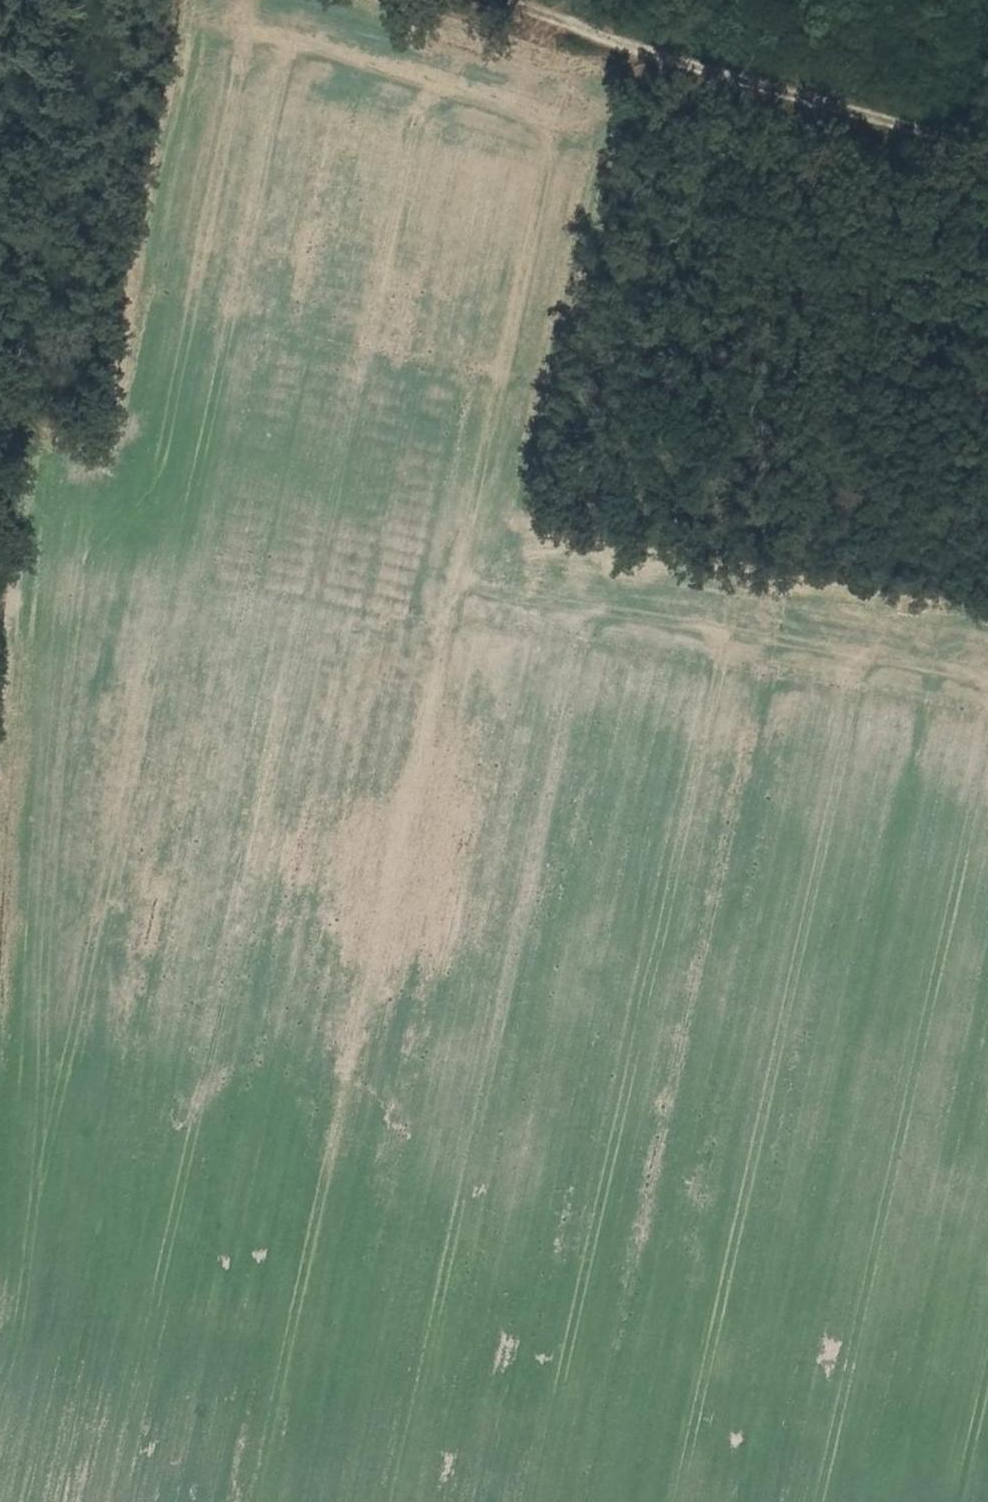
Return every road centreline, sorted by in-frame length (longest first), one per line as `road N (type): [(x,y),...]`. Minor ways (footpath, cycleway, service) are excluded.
road 1 (track): [(503,0),(987,159)]

